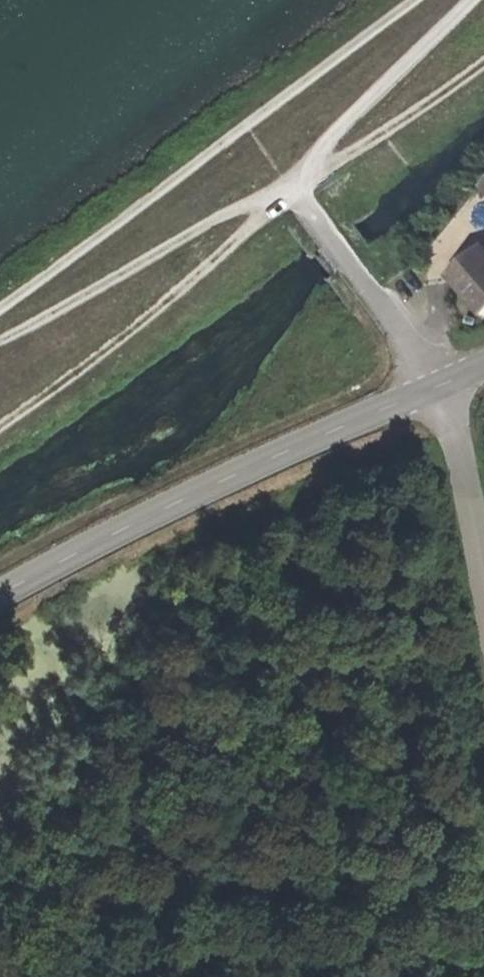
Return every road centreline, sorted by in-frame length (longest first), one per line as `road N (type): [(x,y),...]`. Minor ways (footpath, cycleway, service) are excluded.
road 1 (track): [(408,0),(0,302)]
road 2 (tertiary): [(440,386),(0,599)]
road 3 (track): [(290,186),(136,332),(0,432)]
road 4 (track): [(290,186),(0,340)]
road 5 (track): [(472,0),(290,186)]
road 6 (track): [(483,59),(368,144),(290,186)]
road 7 (unclassified): [(440,386),(483,588)]
road 8 (unclassified): [(362,273),(440,386)]

